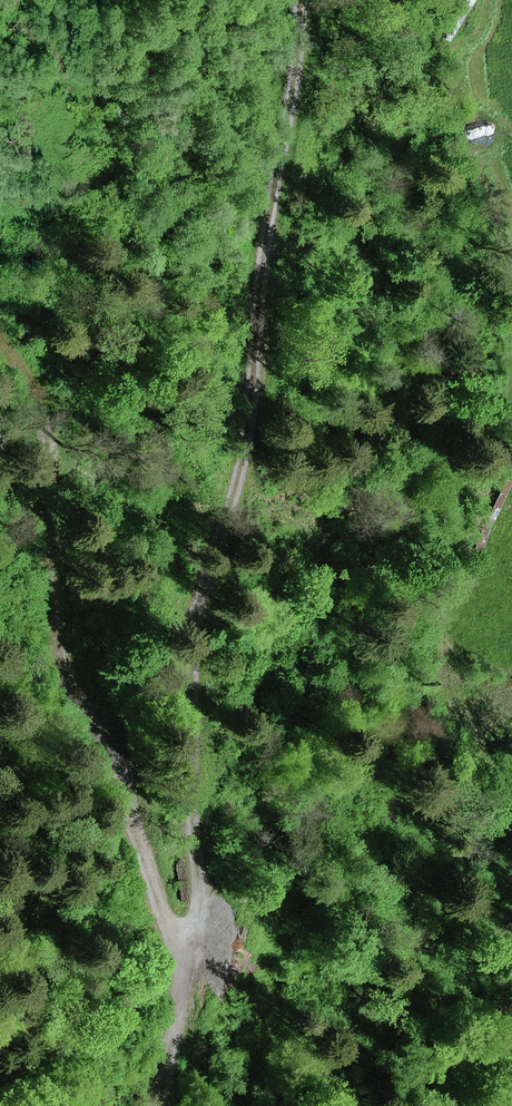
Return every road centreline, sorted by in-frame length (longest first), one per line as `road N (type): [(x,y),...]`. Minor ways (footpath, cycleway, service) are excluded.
road 1 (track): [(301,0),(254,321),(255,402),(196,646),(199,914),(184,960),(58,647),(49,610),(45,415),(0,328)]
road 2 (track): [(184,960),(157,1105)]

